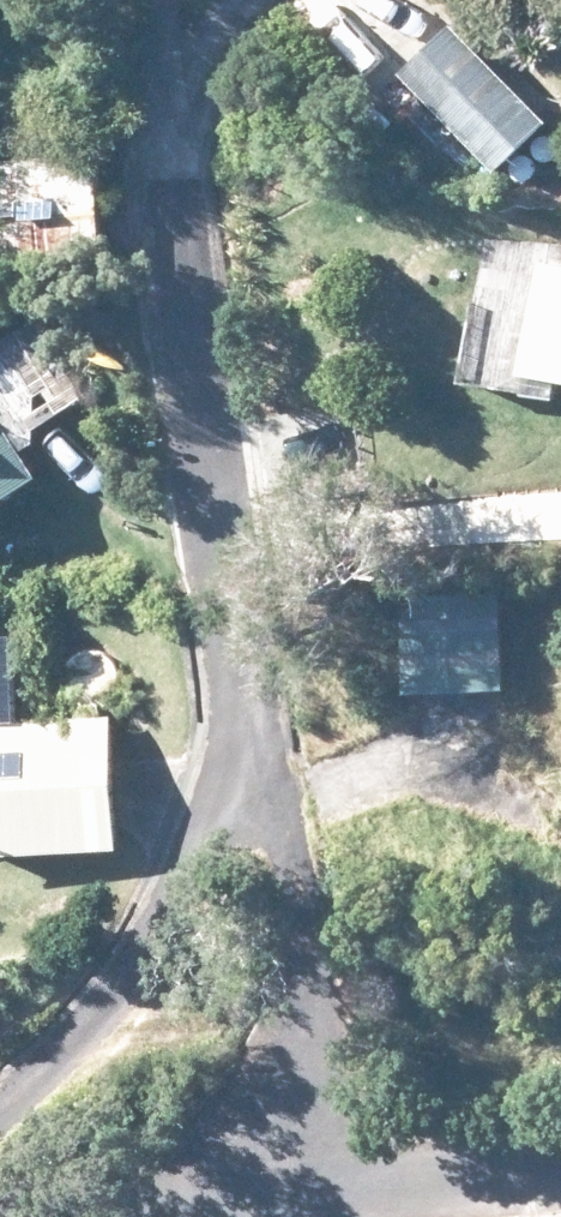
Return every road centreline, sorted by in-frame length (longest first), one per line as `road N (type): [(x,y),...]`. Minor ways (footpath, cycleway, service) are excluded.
road 1 (residential): [(250,728),(181,227),(179,155),(195,0)]
road 2 (residential): [(345,1208),(319,977),(282,813),(250,728)]
road 3 (residential): [(0,1119),(101,1017),(150,937),(205,804),(250,728)]
road 4 (residential): [(345,1208),(560,1186)]

